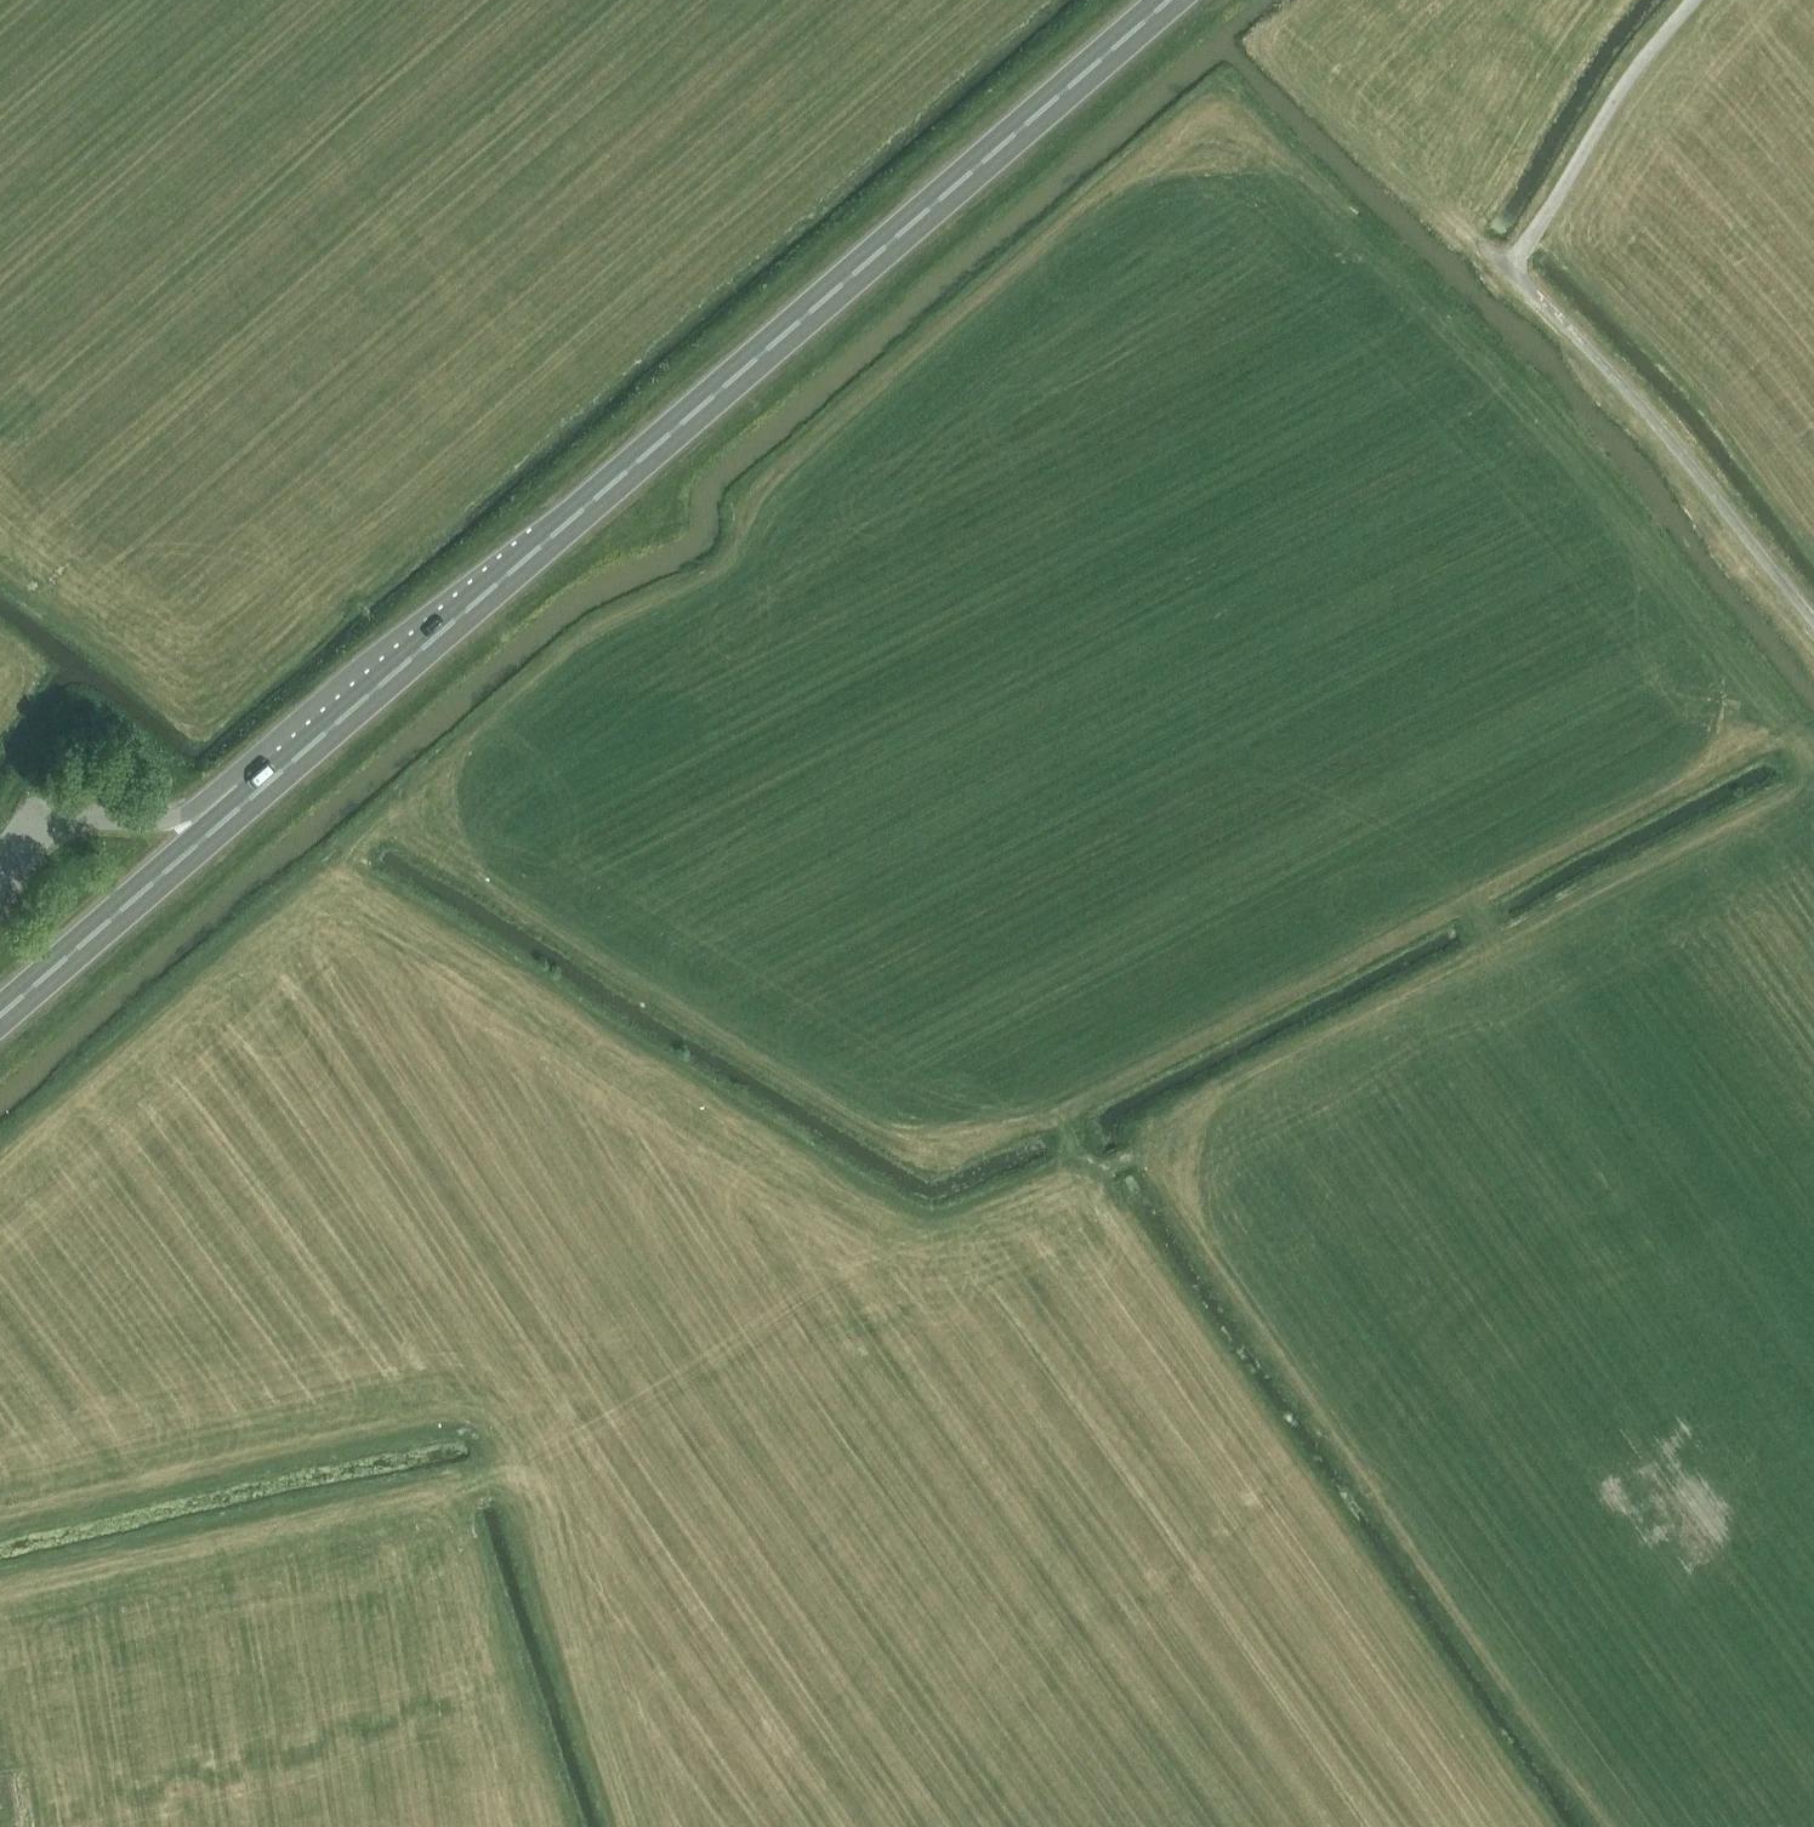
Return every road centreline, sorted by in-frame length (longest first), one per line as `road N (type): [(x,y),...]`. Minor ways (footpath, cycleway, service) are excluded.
road 1 (trunk): [(248,798),(1170,0)]
road 2 (unclassified): [(1813,619),(1628,388),(1516,272)]
road 3 (trunk): [(0,1016),(248,798)]
road 4 (trunk): [(248,798),(180,817),(88,820)]

